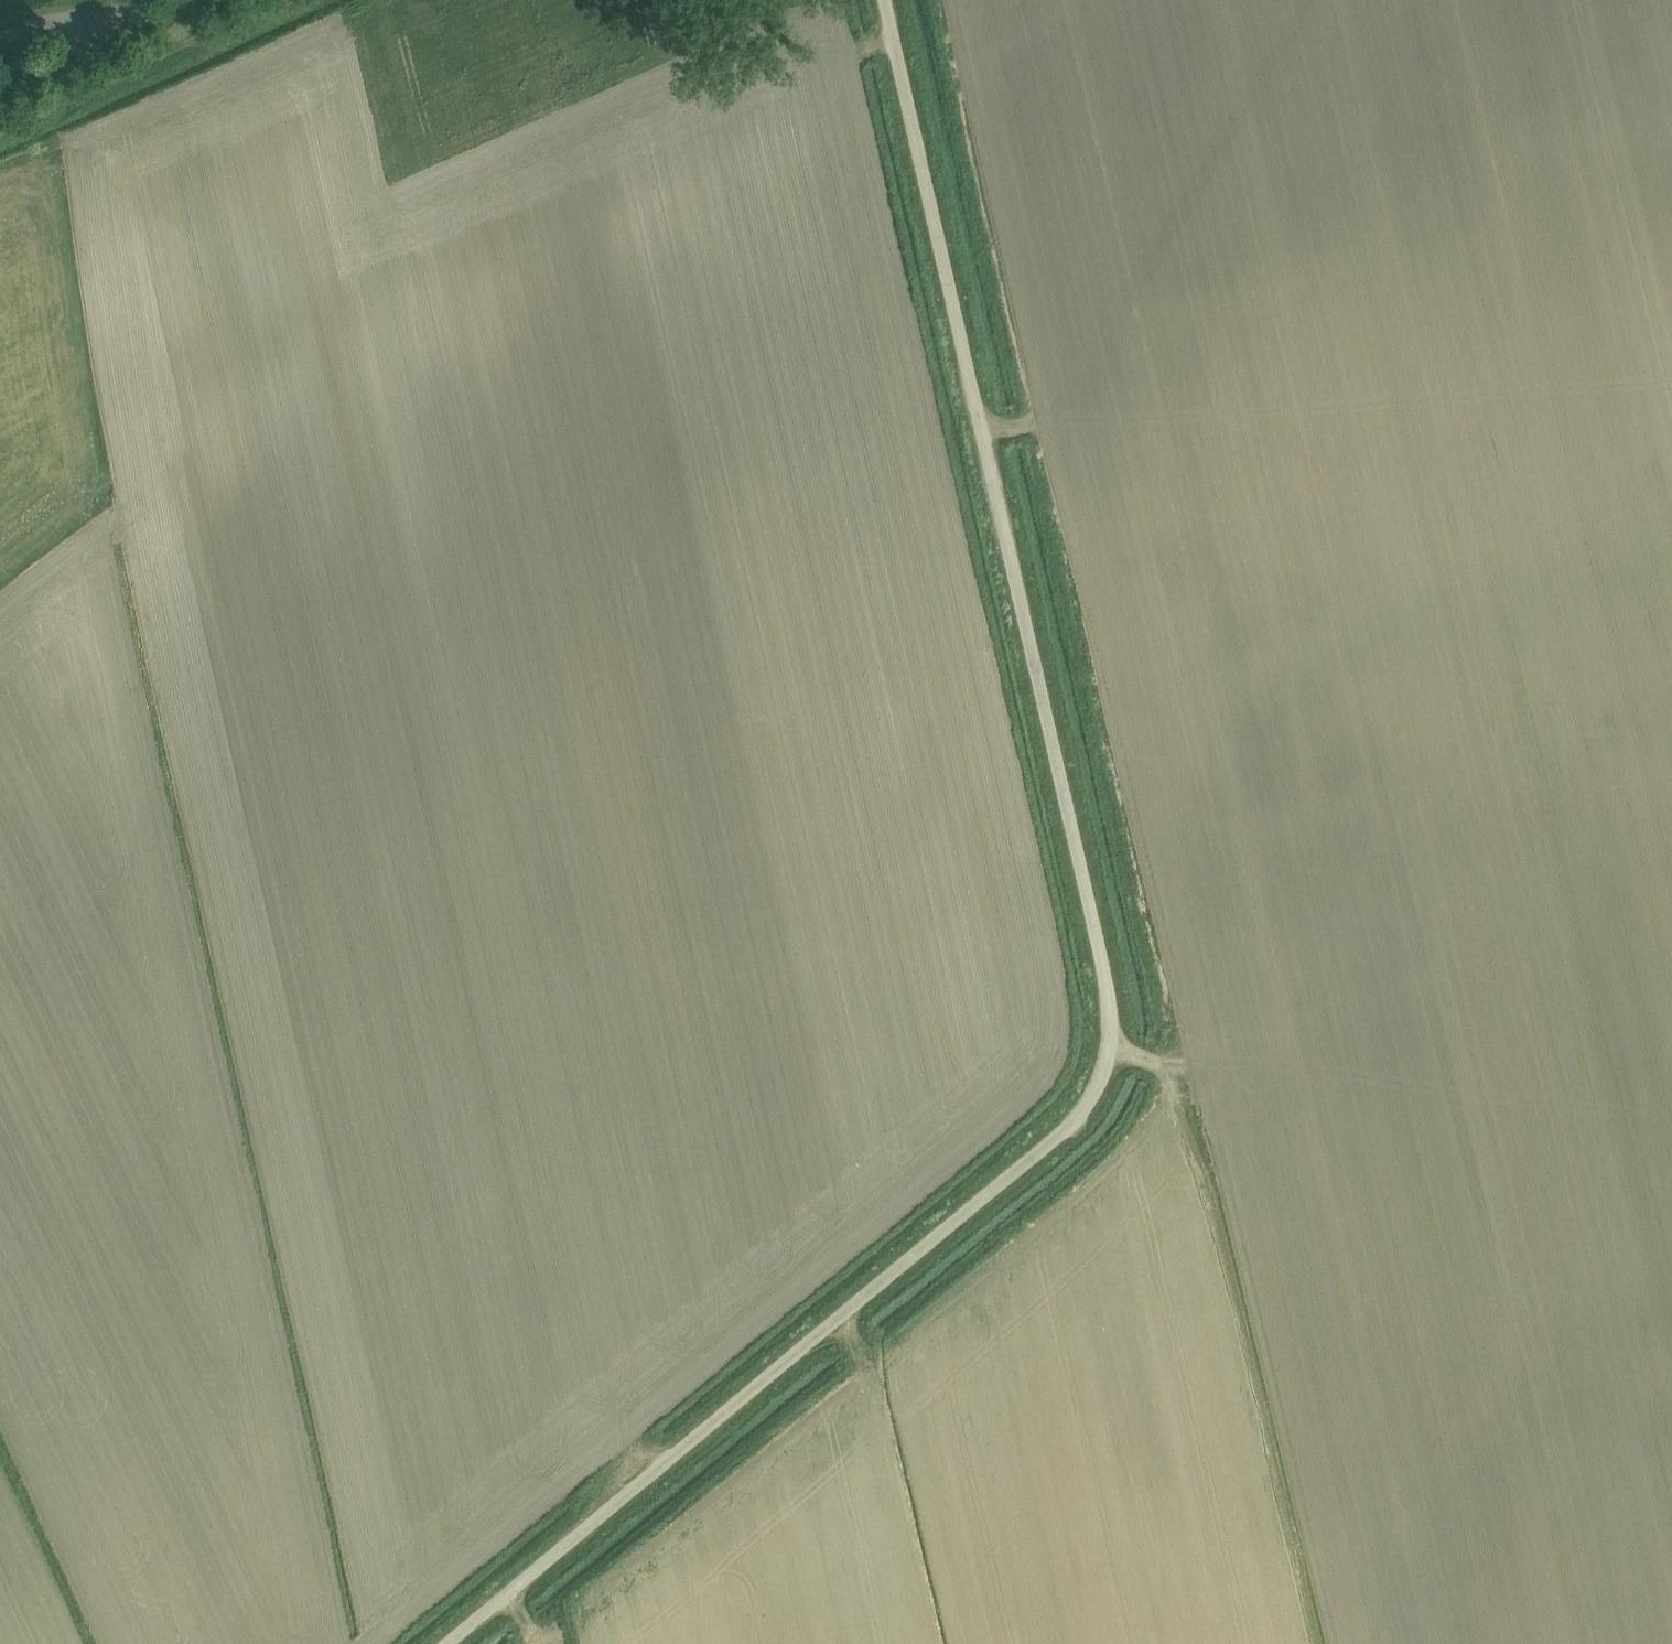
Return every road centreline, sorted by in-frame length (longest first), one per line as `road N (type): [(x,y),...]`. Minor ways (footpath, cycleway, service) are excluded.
road 1 (unclassified): [(439,1643),(1032,1154),(1095,1078),(1112,999),(1097,917),(877,0)]
road 2 (unclassified): [(0,84),(187,0)]

